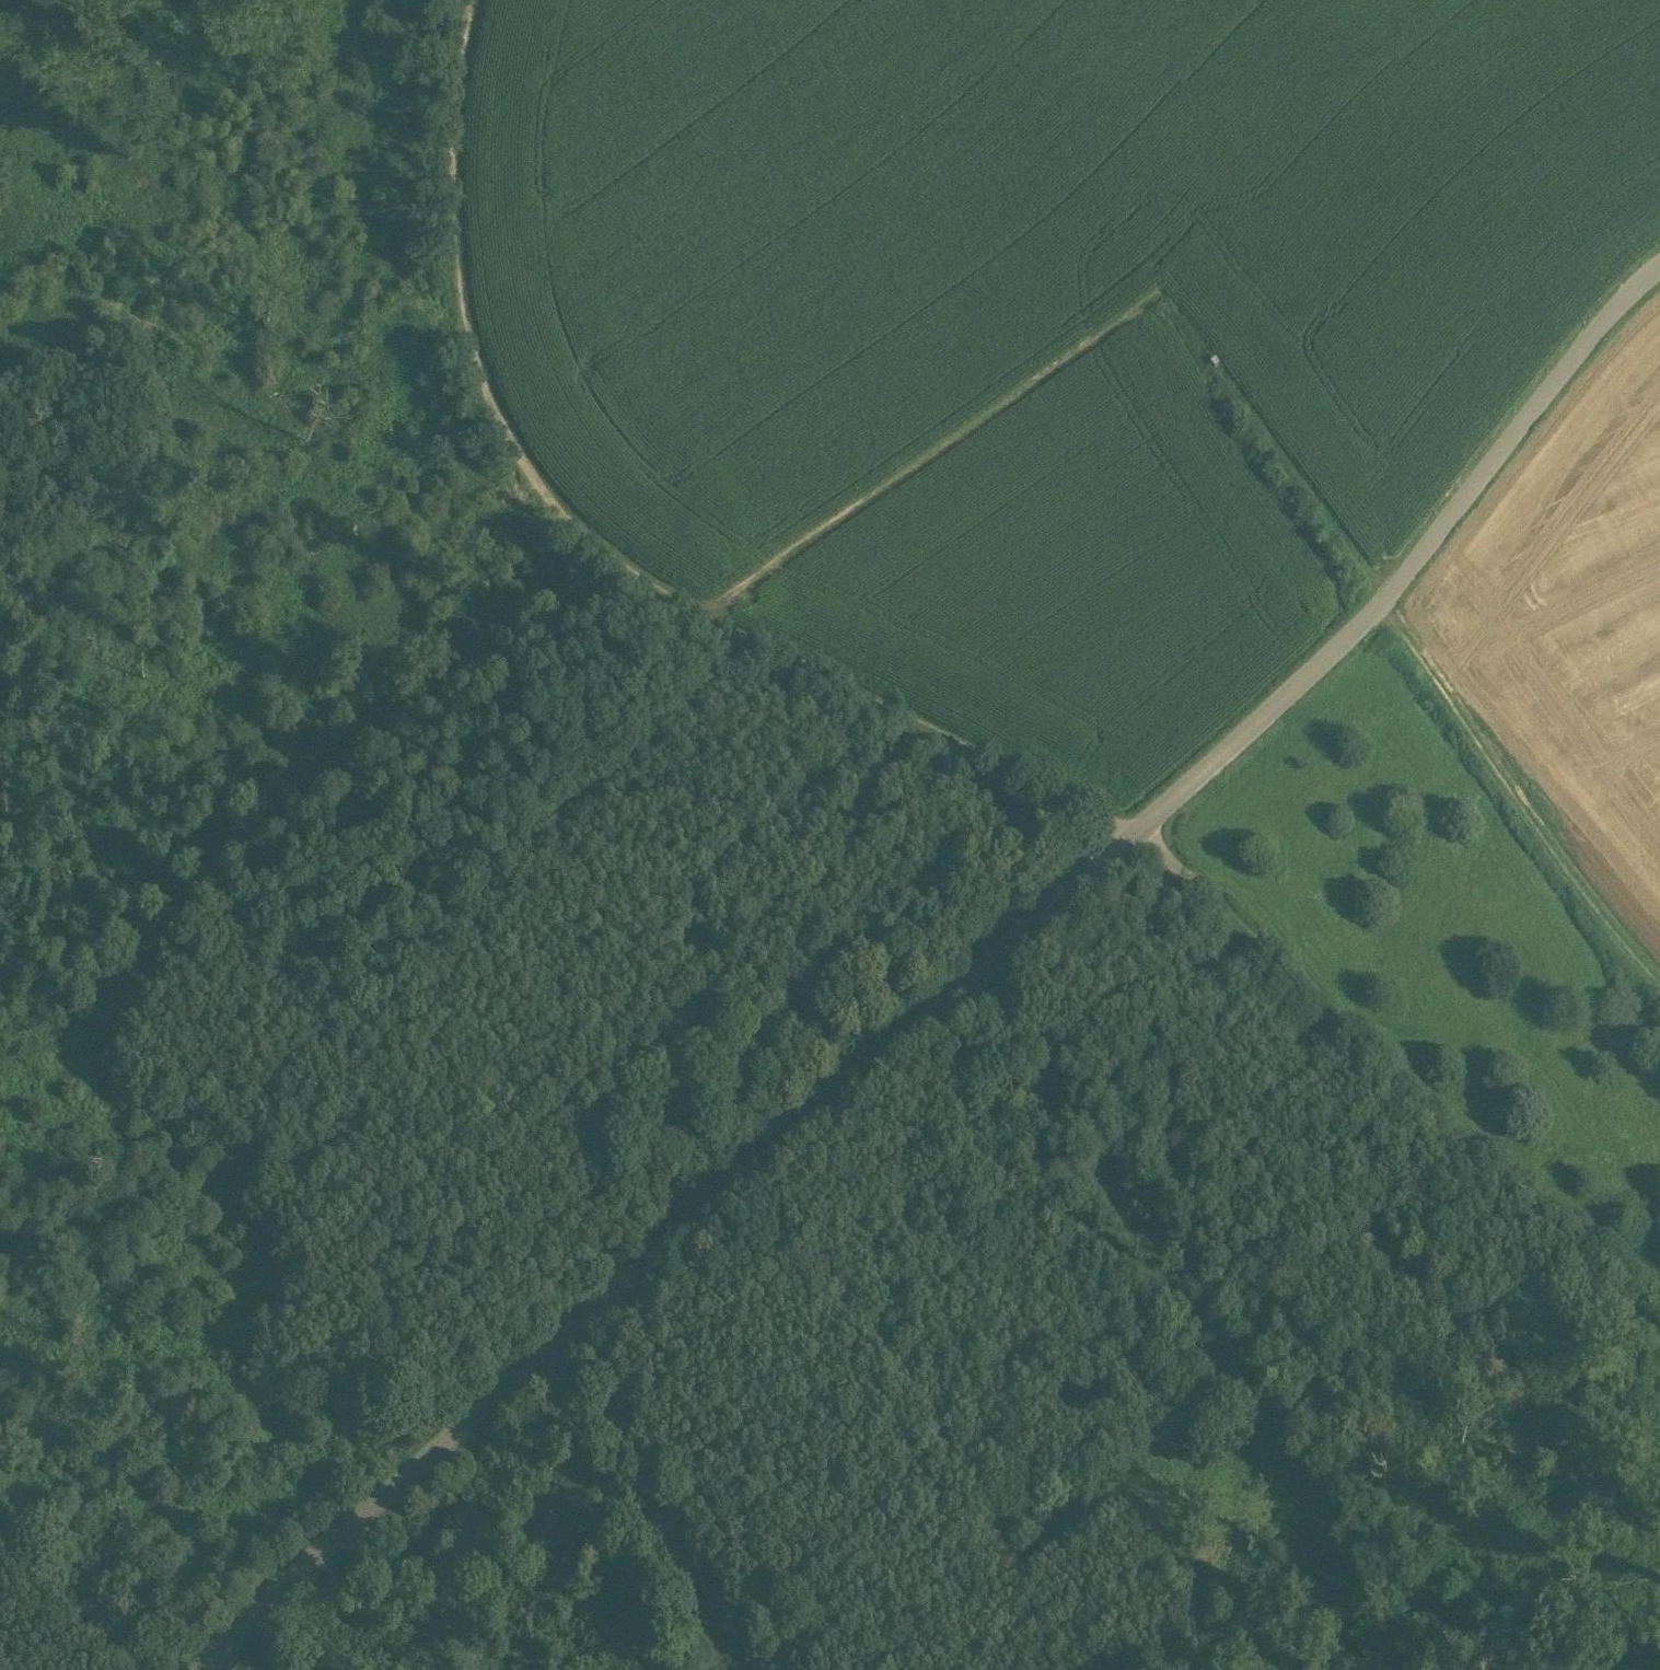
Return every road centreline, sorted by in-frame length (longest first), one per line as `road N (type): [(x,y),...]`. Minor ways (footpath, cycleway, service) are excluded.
road 1 (tertiary): [(1659,270),(1592,338),(1379,609),(1329,660),(1145,835),(961,983),(268,1601),(208,1669)]
road 2 (track): [(958,0),(1542,835),(1659,989)]
road 3 (track): [(1659,1298),(1509,1177),(1145,835)]
road 4 (track): [(701,623),(1165,293)]

